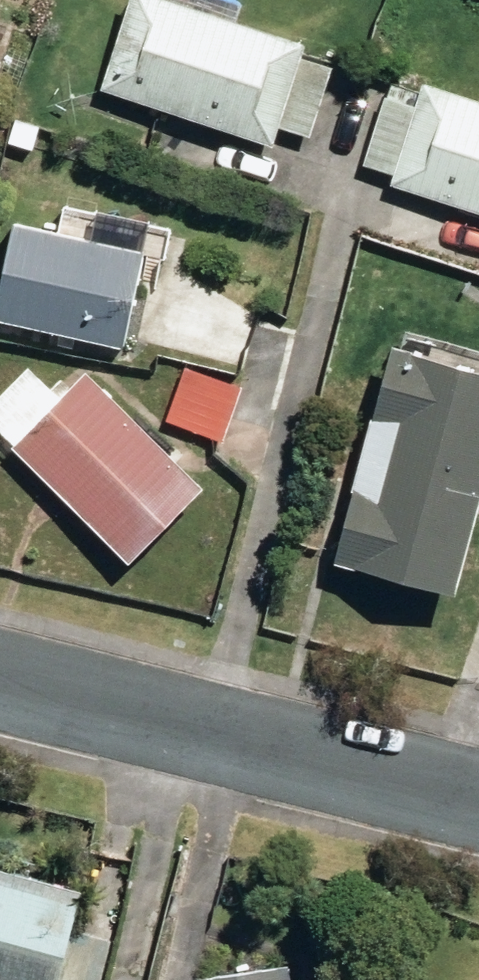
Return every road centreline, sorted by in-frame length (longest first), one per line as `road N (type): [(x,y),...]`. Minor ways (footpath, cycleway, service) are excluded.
road 1 (residential): [(0,683),(478,803)]

